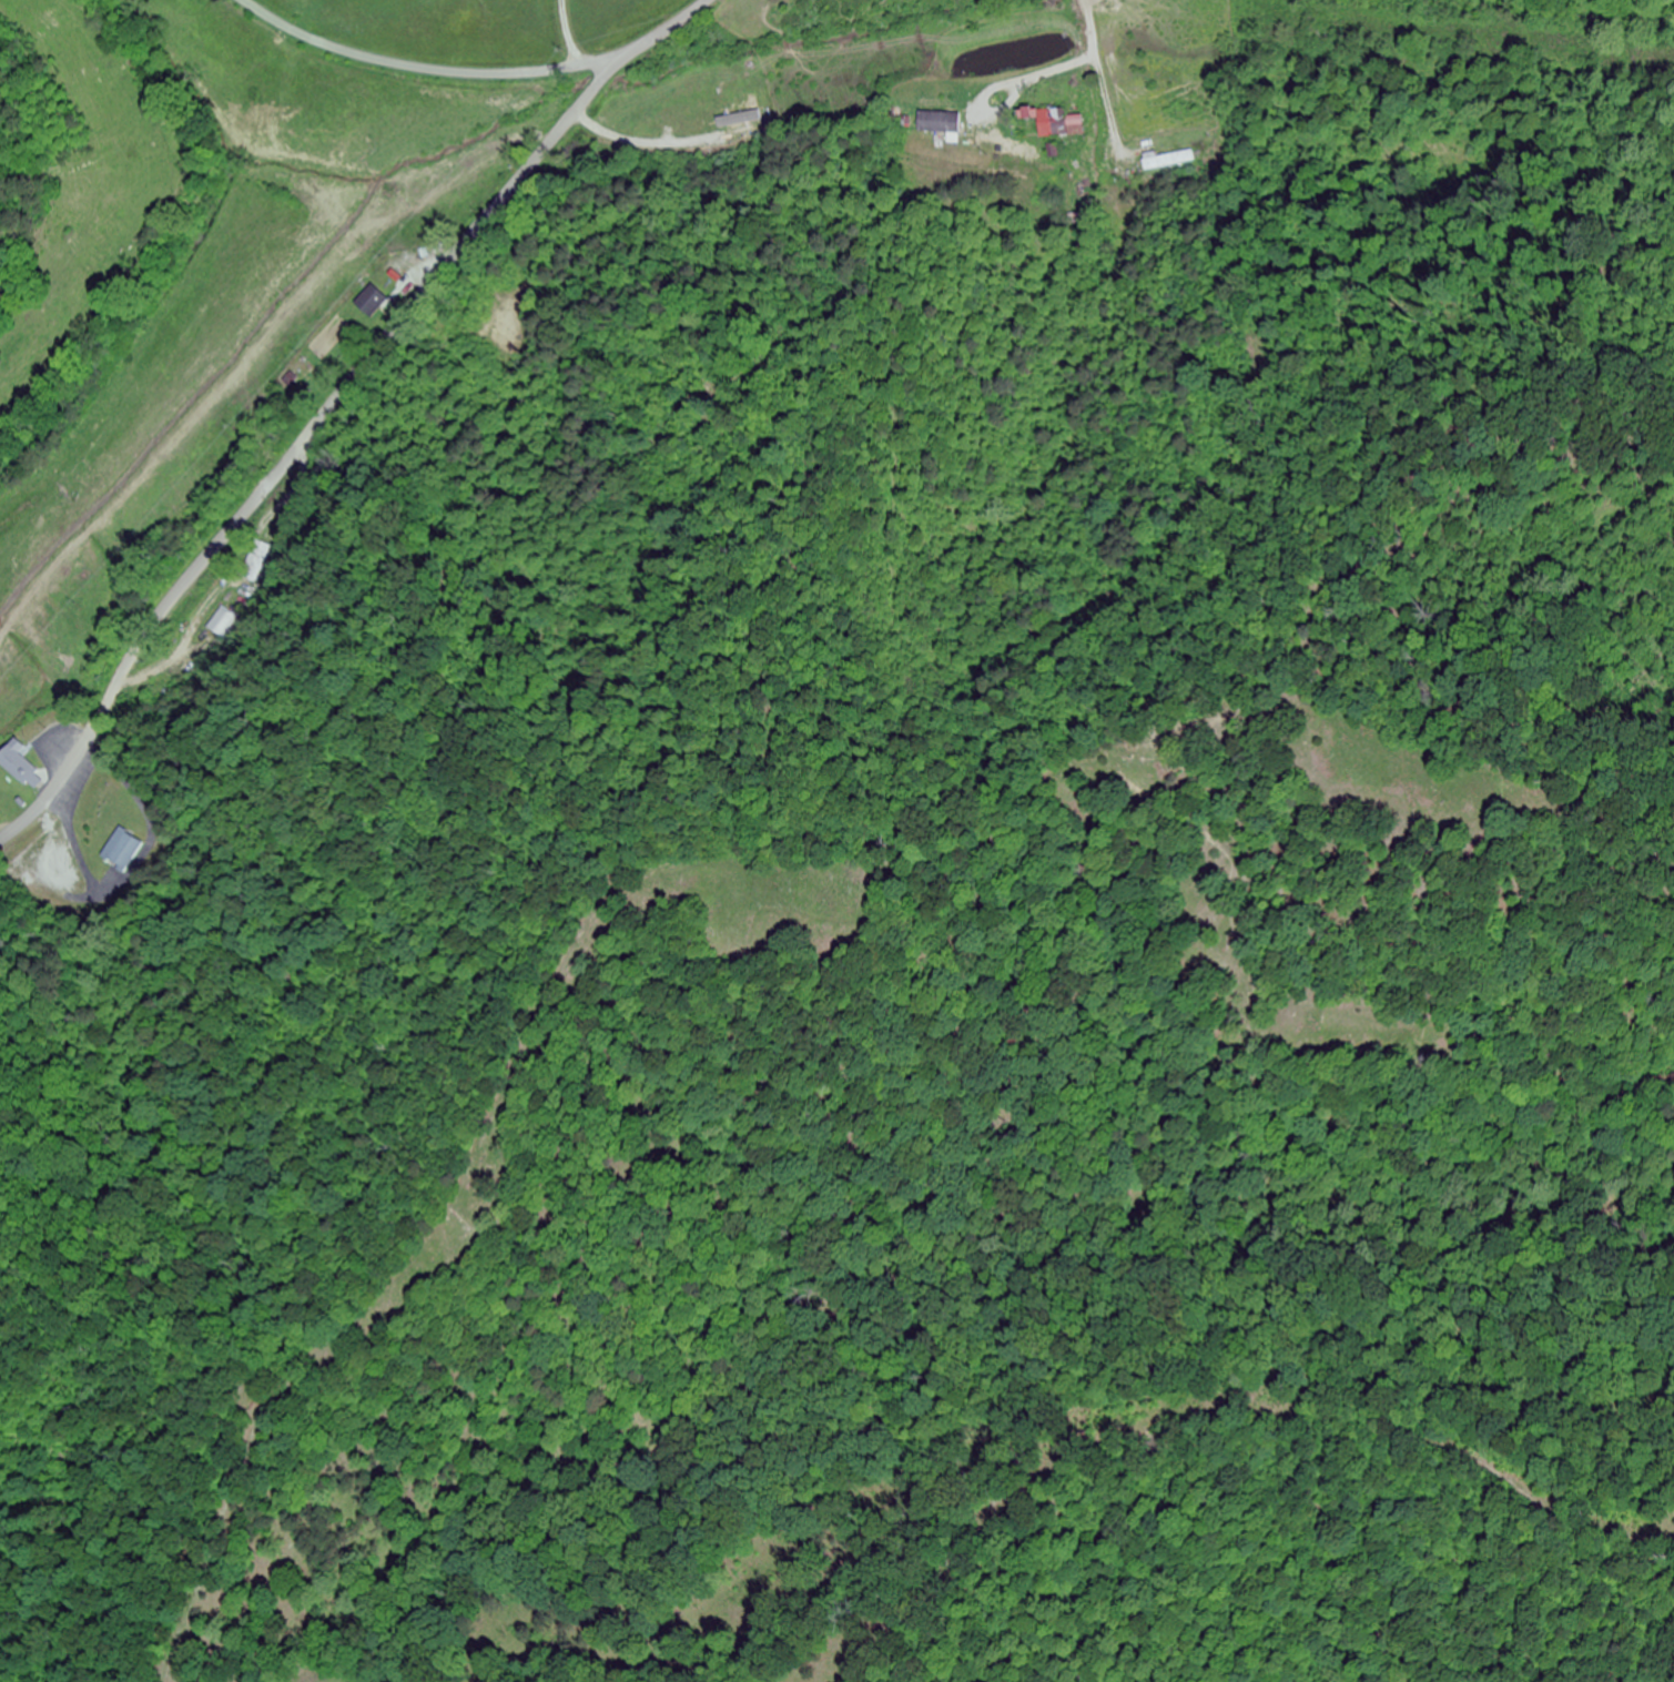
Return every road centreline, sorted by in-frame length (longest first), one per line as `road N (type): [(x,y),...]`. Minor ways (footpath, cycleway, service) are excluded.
road 1 (residential): [(706,0),(603,79),(454,254),(171,598),(44,800),(0,840)]
road 2 (residential): [(627,58),(506,74),(445,72),(335,48),(243,0)]
road 3 (residential): [(1084,0),(1135,115)]

